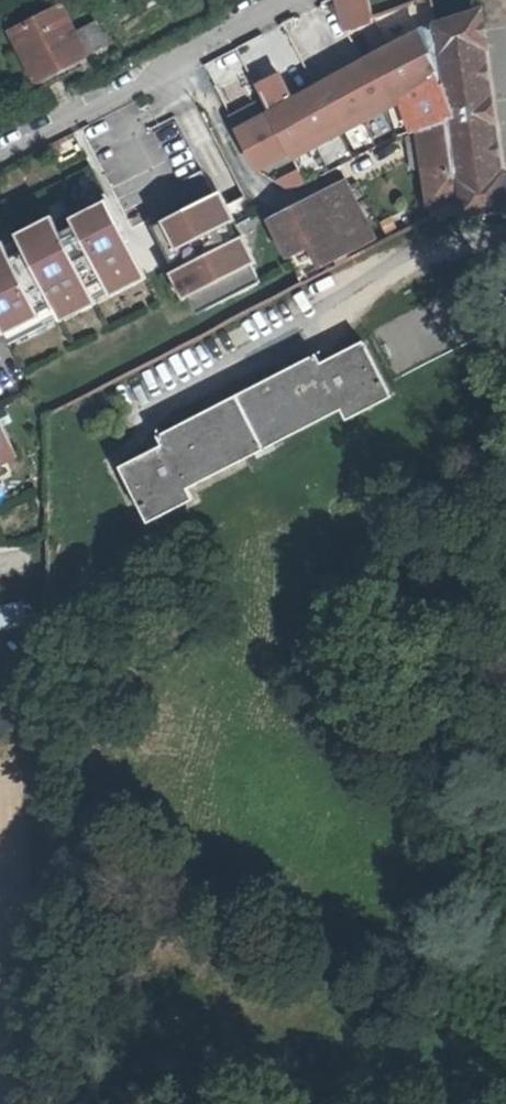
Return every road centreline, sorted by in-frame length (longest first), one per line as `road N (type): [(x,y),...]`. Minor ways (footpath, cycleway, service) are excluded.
road 1 (residential): [(286,0),(0,148)]

